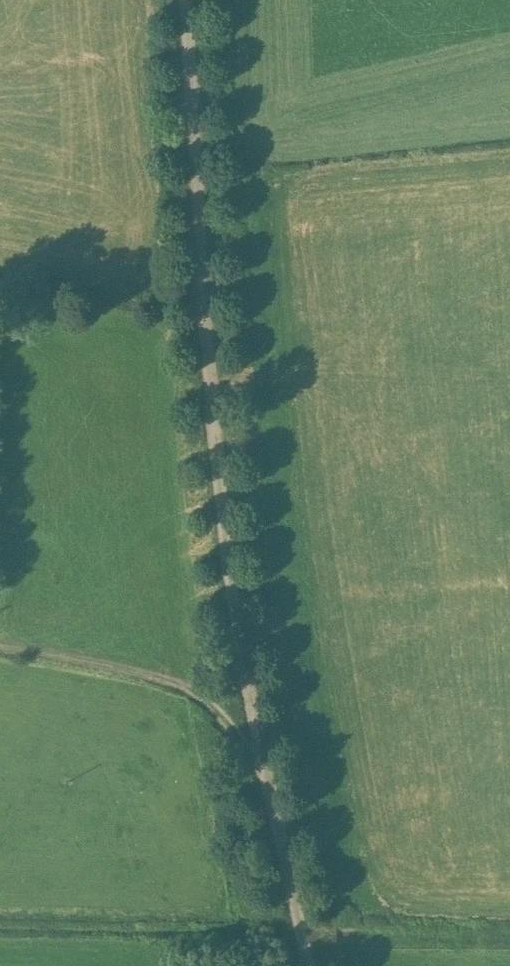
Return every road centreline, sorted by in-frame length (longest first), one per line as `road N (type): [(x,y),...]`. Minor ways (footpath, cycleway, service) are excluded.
road 1 (track): [(184,0),(216,469),(241,645),(309,965)]

